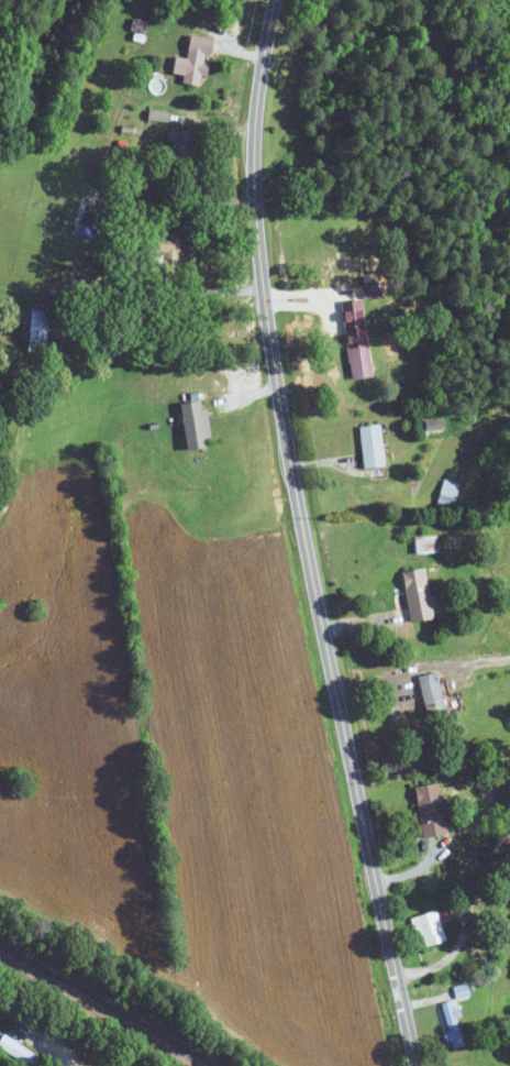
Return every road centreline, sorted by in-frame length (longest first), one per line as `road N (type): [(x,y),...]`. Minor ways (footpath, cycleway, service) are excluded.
road 1 (residential): [(418,1065),(306,520),(267,285),(257,136),(278,0)]

